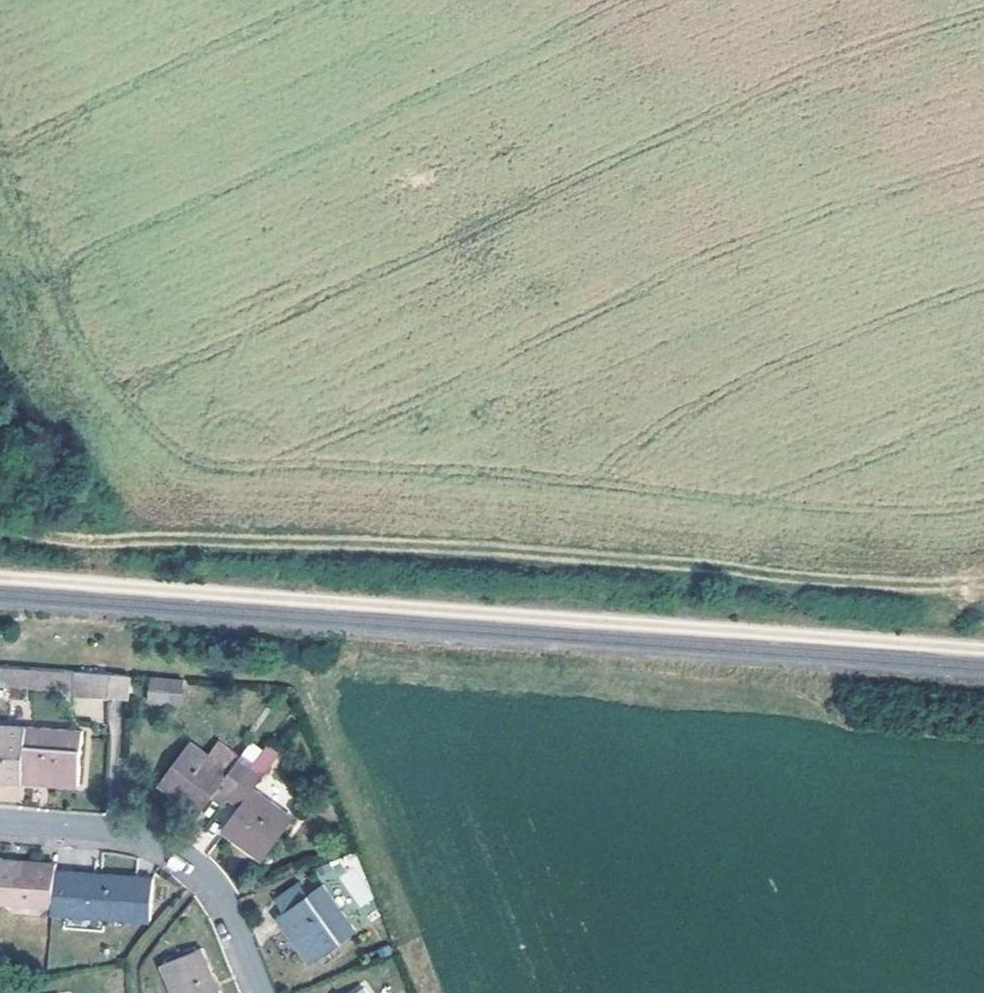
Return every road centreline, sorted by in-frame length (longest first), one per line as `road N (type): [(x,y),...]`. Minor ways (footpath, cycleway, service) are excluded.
road 1 (track): [(983,603),(888,603),(0,532)]
road 2 (track): [(425,992),(295,672),(0,651)]
road 3 (residential): [(256,992),(215,893),(172,854),(114,831),(0,823)]

